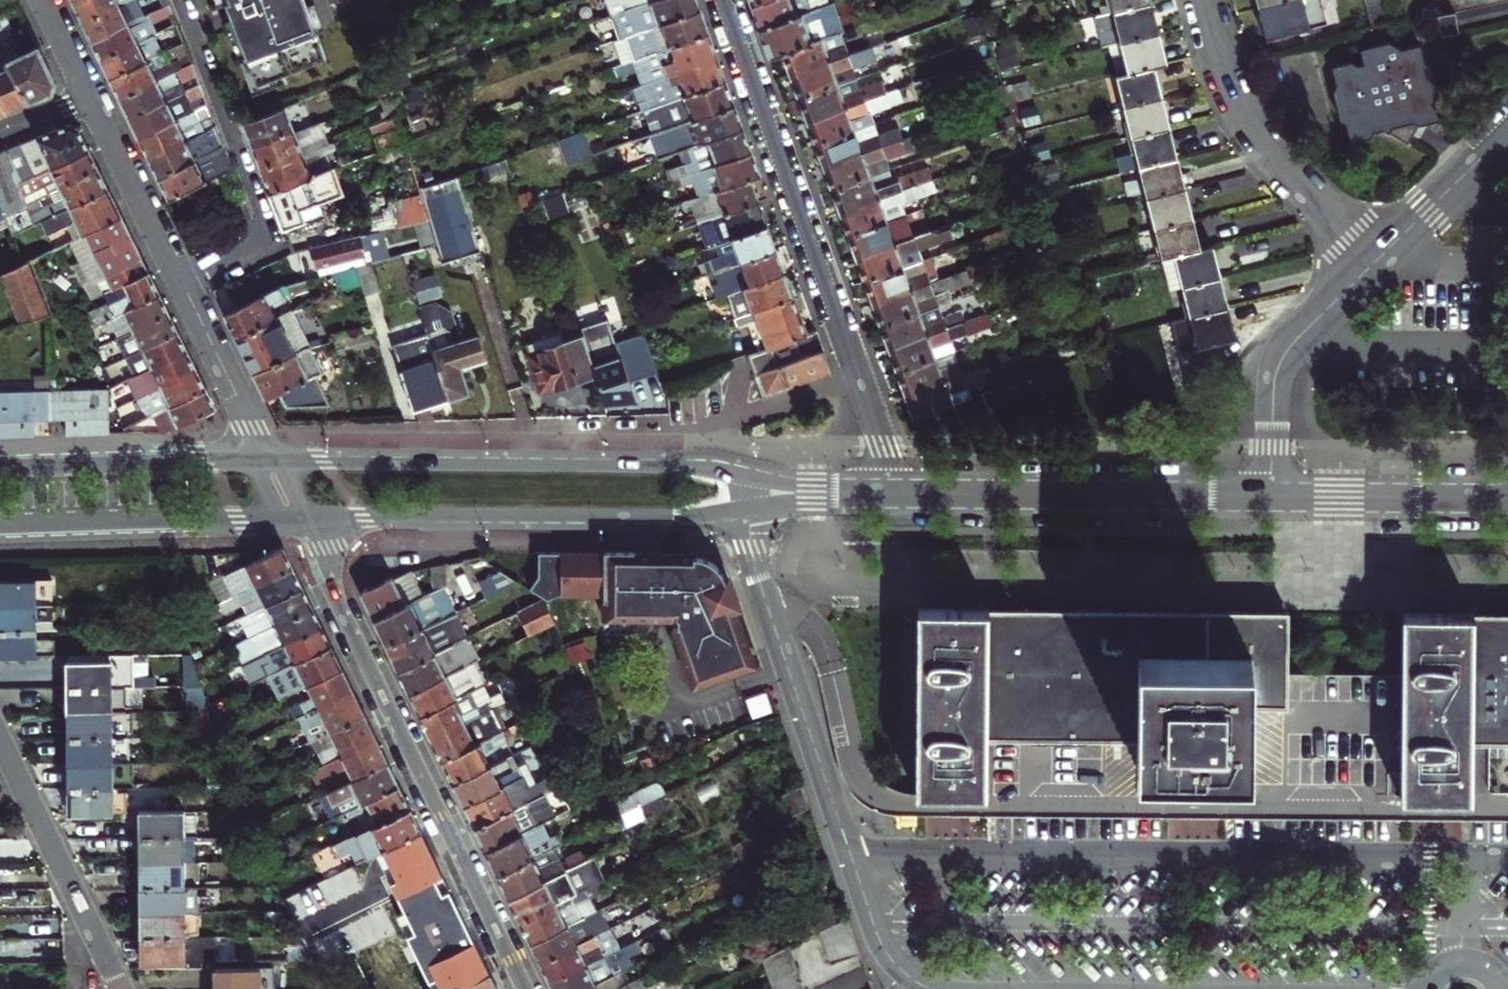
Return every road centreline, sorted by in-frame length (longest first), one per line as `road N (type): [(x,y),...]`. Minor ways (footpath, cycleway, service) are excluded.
road 1 (secondary): [(886,494),(673,467),(285,461)]
road 2 (residential): [(738,509),(880,940),(901,969),(930,988)]
road 3 (residential): [(524,988),(326,582),(308,514)]
road 4 (residential): [(721,0),(880,446),(886,494)]
road 5 (secondary): [(308,514),(671,517),(738,509)]
road 6 (secondary): [(1273,497),(886,494)]
road 7 (residential): [(180,0),(273,240),(179,279)]
road 8 (residential): [(1198,0),(1218,76),(1252,139),(1372,263)]
road 9 (residential): [(121,988),(0,735)]
road 10 (secondary): [(0,523),(276,515)]
road 11 (residential): [(1372,263),(1278,363),(1273,497)]
road 12 (secondary): [(252,462),(0,467)]
road 13 (secondary): [(1507,499),(1273,497)]
road 14 (residential): [(179,279),(267,462)]
road 15 (residential): [(92,97),(179,279)]
road 16 (residential): [(1507,132),(1372,263)]
road 17 (secondary): [(738,509),(886,494)]

